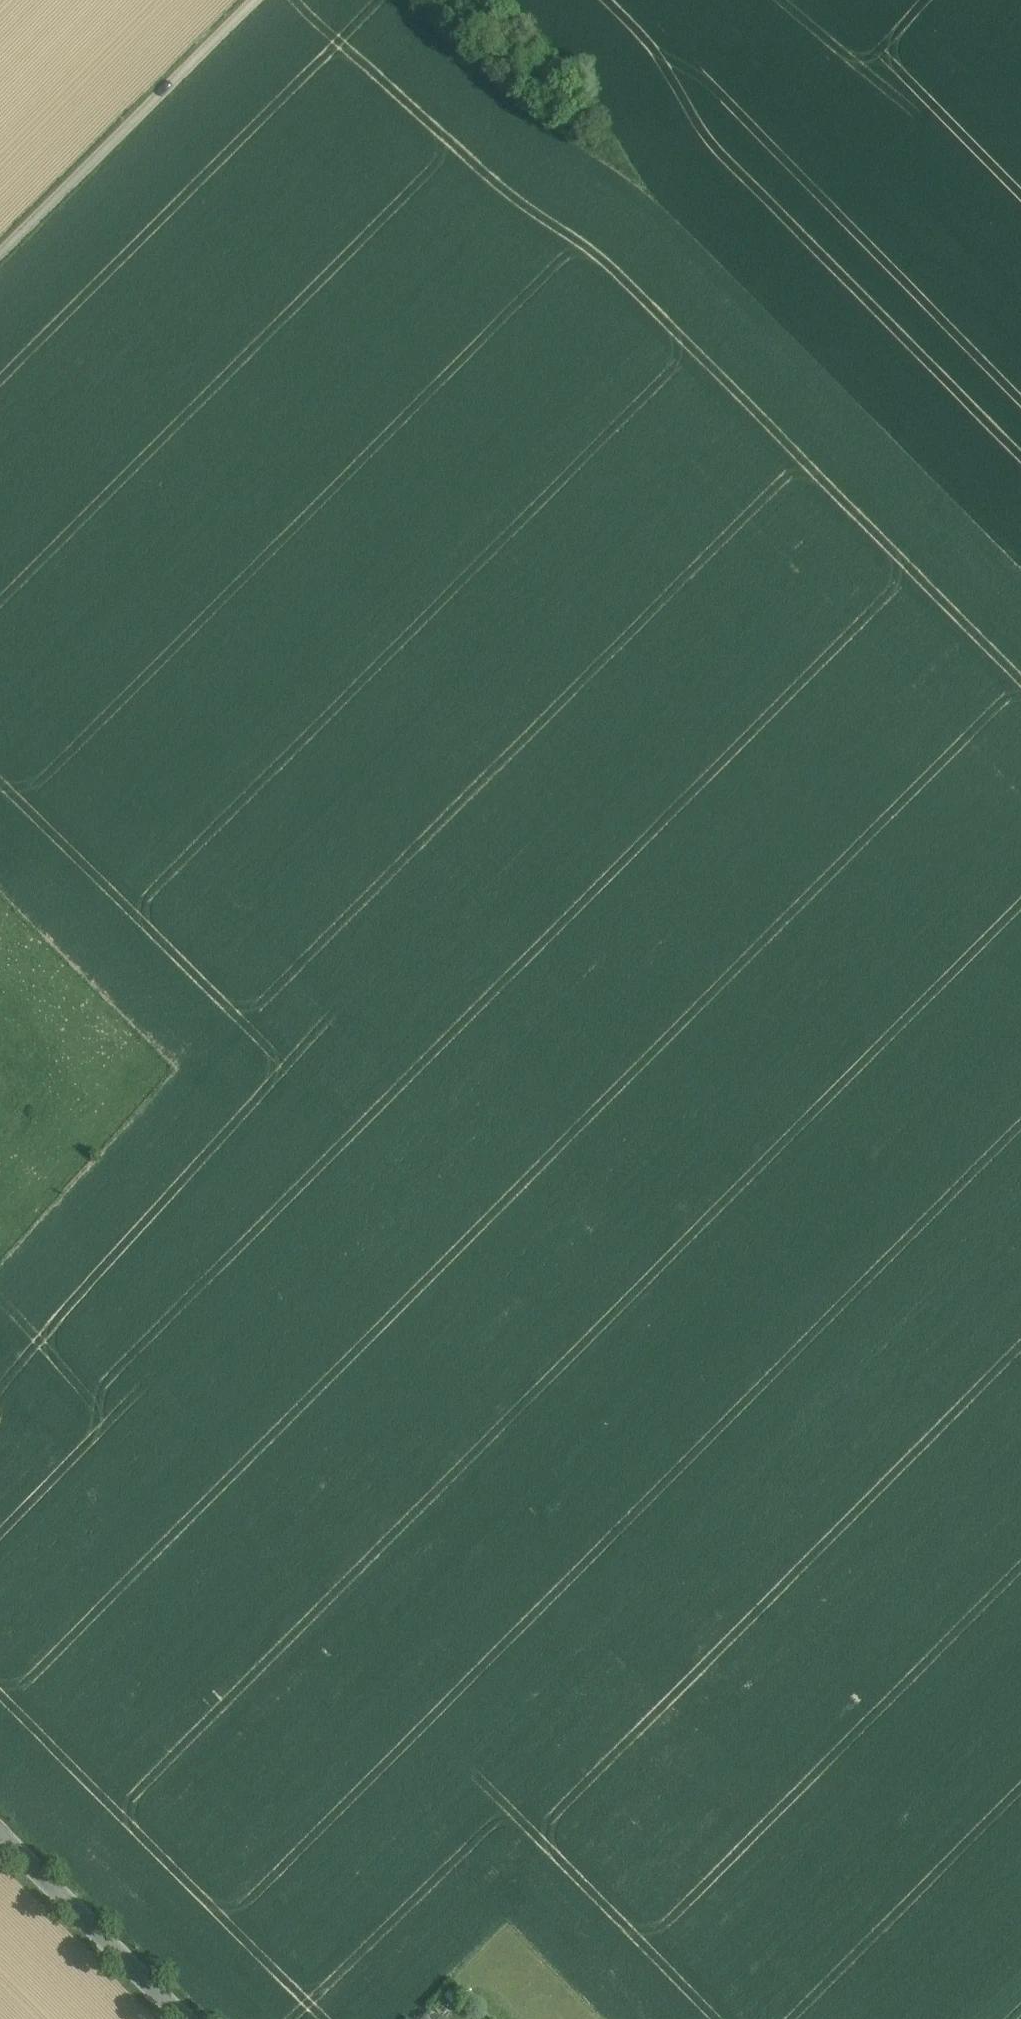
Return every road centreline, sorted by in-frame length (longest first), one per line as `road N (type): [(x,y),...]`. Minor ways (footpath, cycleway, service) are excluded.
road 1 (unclassified): [(0,256),(255,0)]
road 2 (tertiary): [(0,1832),(186,2018)]

